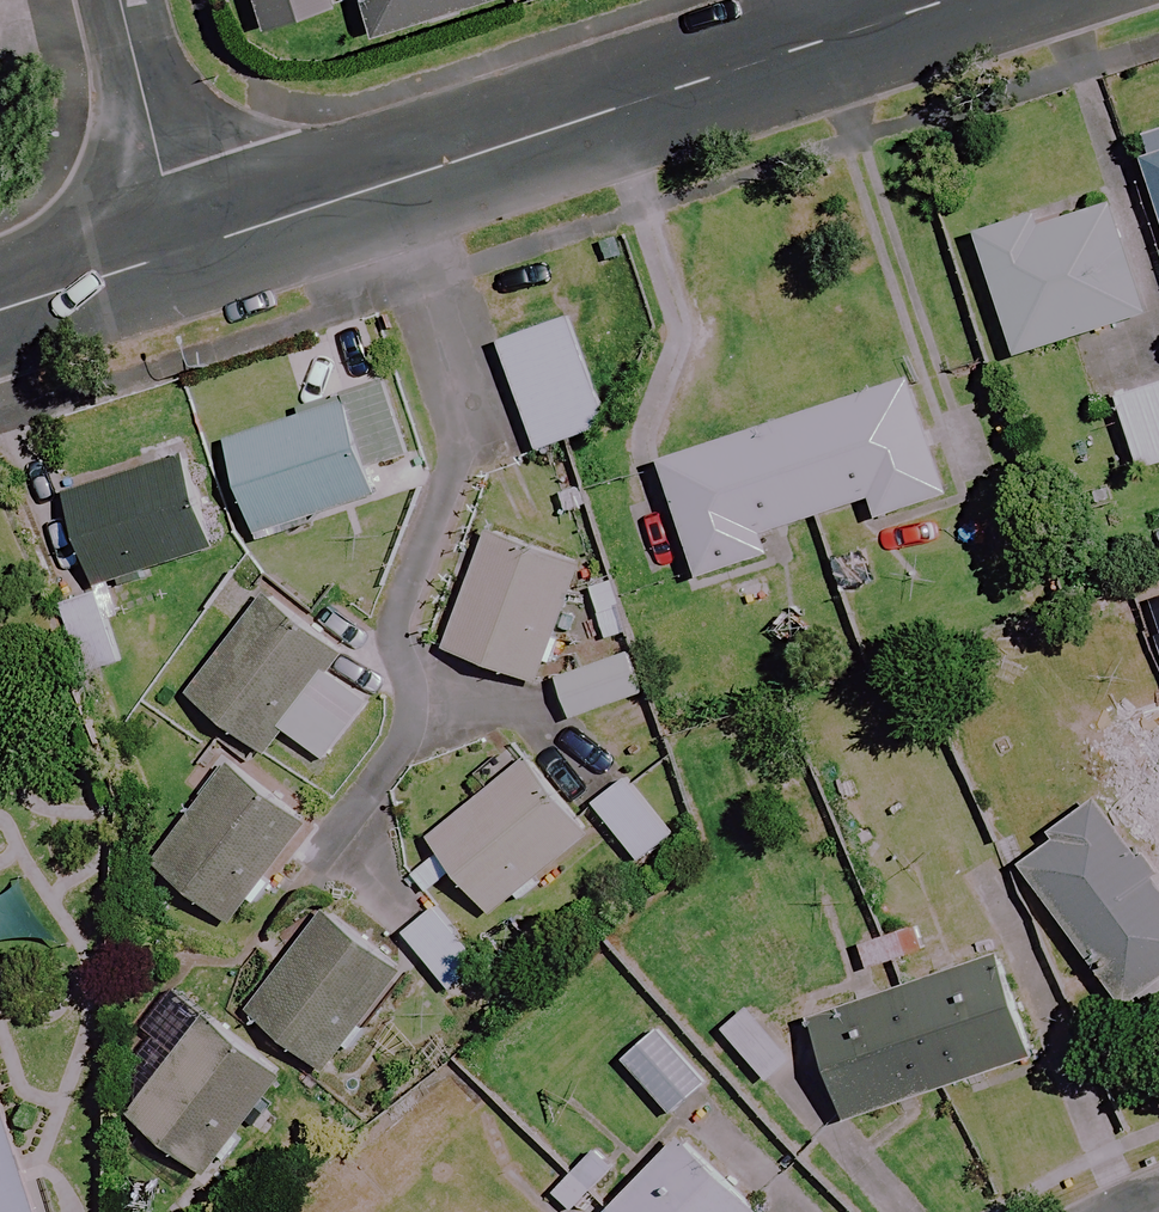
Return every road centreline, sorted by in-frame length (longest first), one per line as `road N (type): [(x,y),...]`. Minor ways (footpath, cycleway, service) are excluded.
road 1 (residential): [(398,181),(469,416),(380,618),(417,715),(340,814),(358,869)]
road 2 (residential): [(398,181),(951,0)]
road 3 (residential): [(188,249),(160,173),(120,0)]
road 4 (residential): [(188,249),(398,181)]
road 5 (residential): [(0,311),(188,249)]

